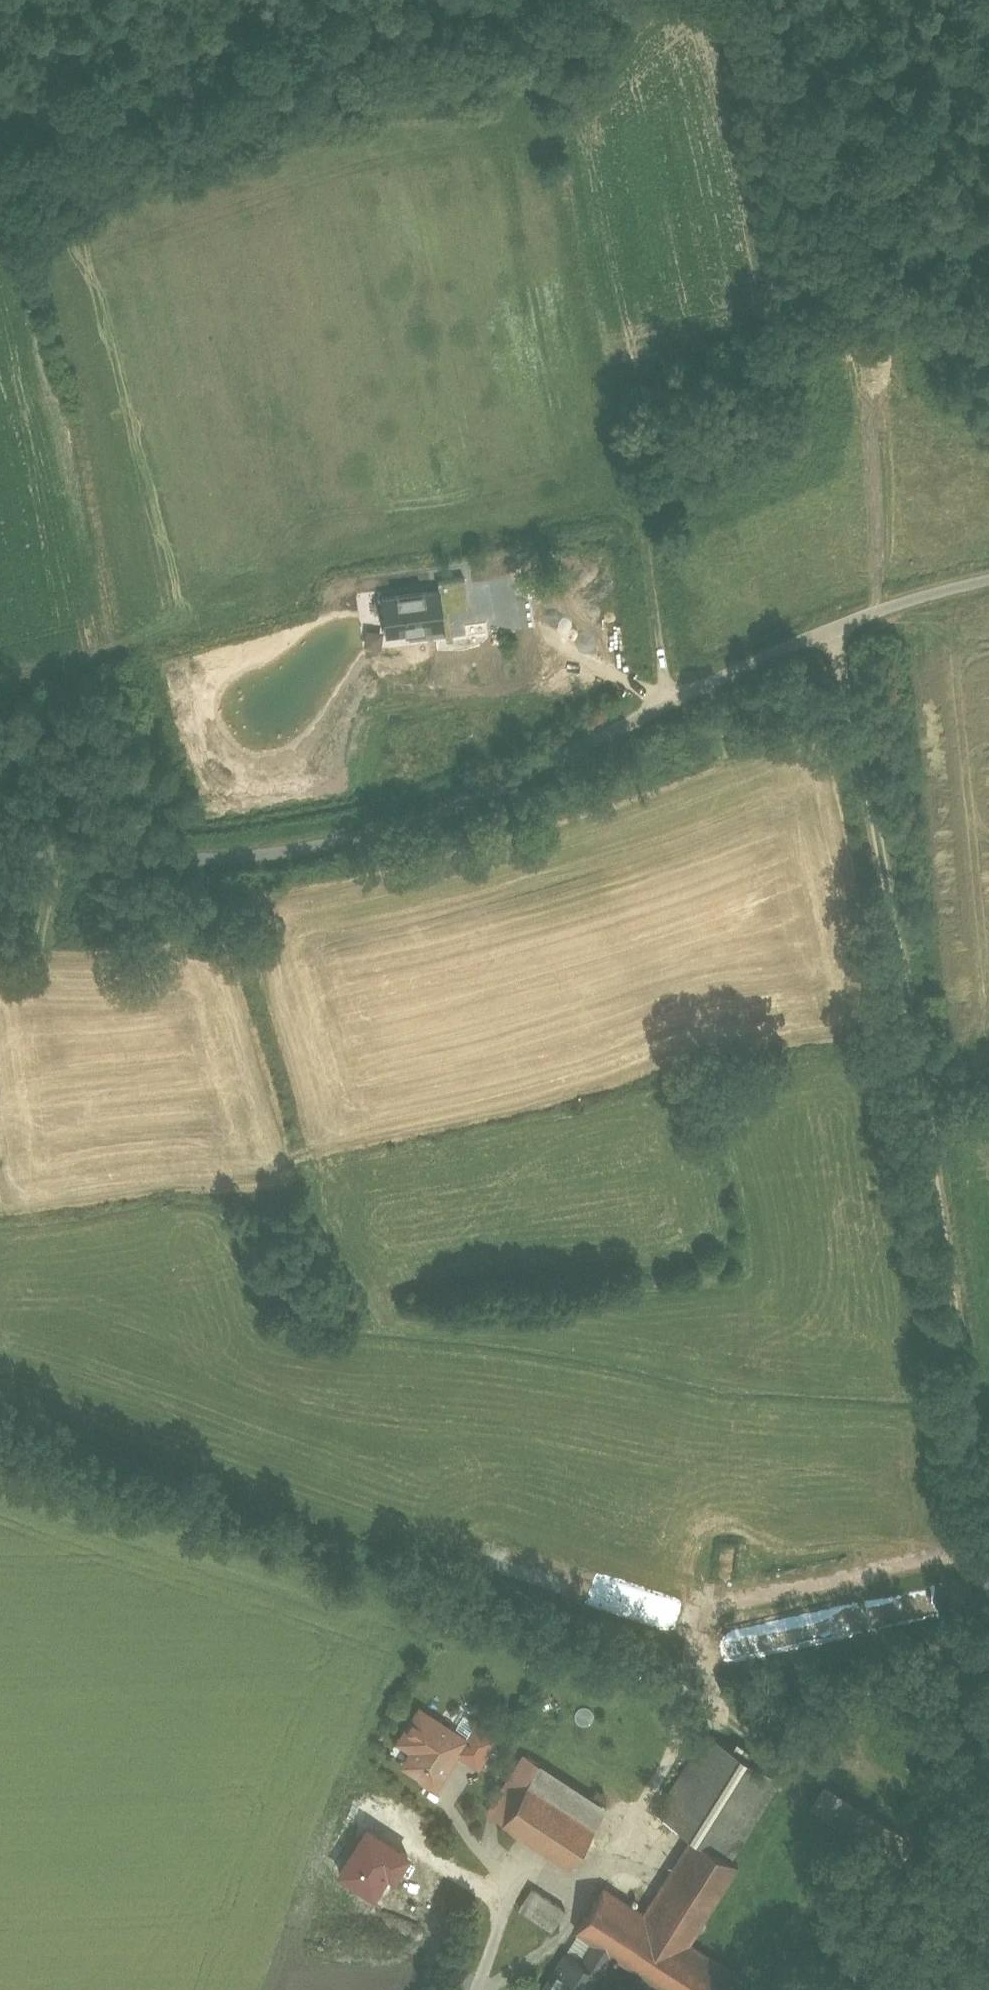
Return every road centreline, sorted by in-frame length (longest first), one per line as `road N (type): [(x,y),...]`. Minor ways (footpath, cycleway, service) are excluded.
road 1 (unclassified): [(988,580),(846,625),(474,797),(337,844),(192,868),(0,845)]

